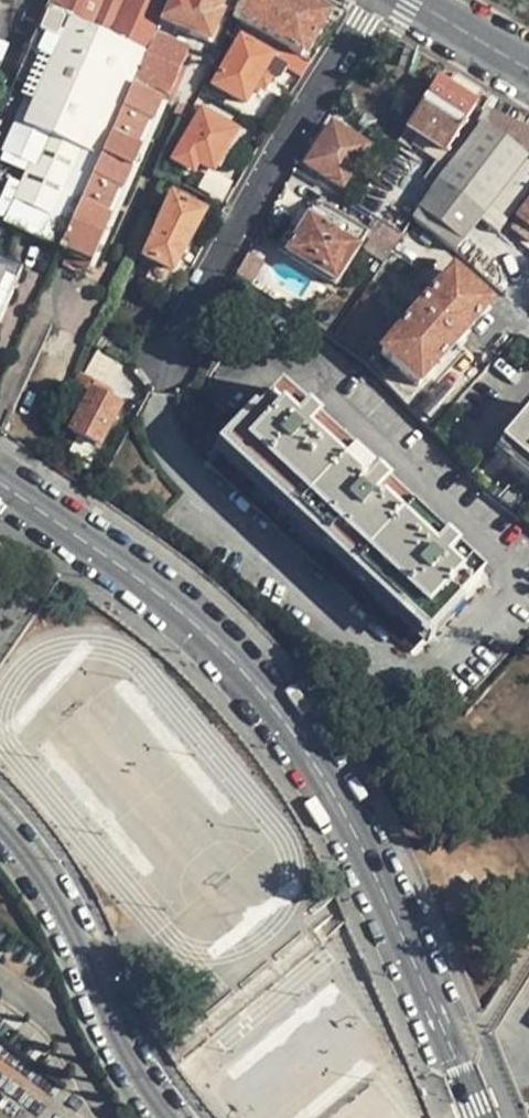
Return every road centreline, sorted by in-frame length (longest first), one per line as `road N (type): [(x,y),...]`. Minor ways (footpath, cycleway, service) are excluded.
road 1 (secondary): [(0,483),(221,646),(317,764),(355,824),(481,1117)]
road 2 (residential): [(373,0),(163,361)]
road 3 (residential): [(0,832),(32,865),(162,1117)]
road 4 (residential): [(416,0),(528,67)]

